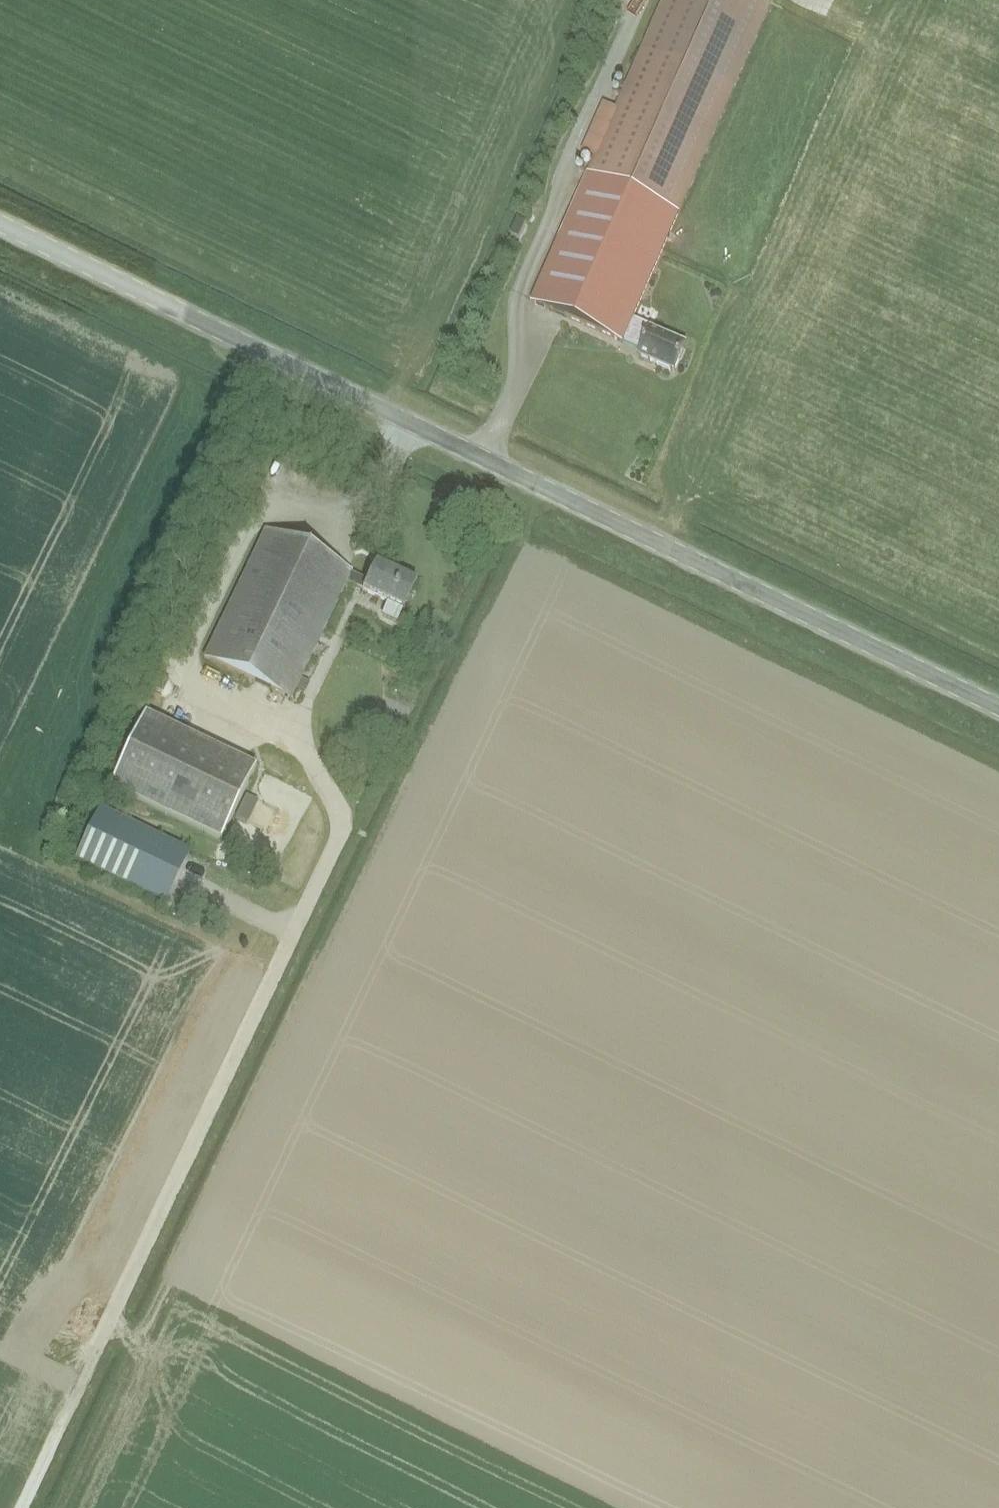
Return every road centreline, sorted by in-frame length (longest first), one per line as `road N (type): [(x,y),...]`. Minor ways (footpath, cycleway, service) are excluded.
road 1 (tertiary): [(998,708),(0,225)]

